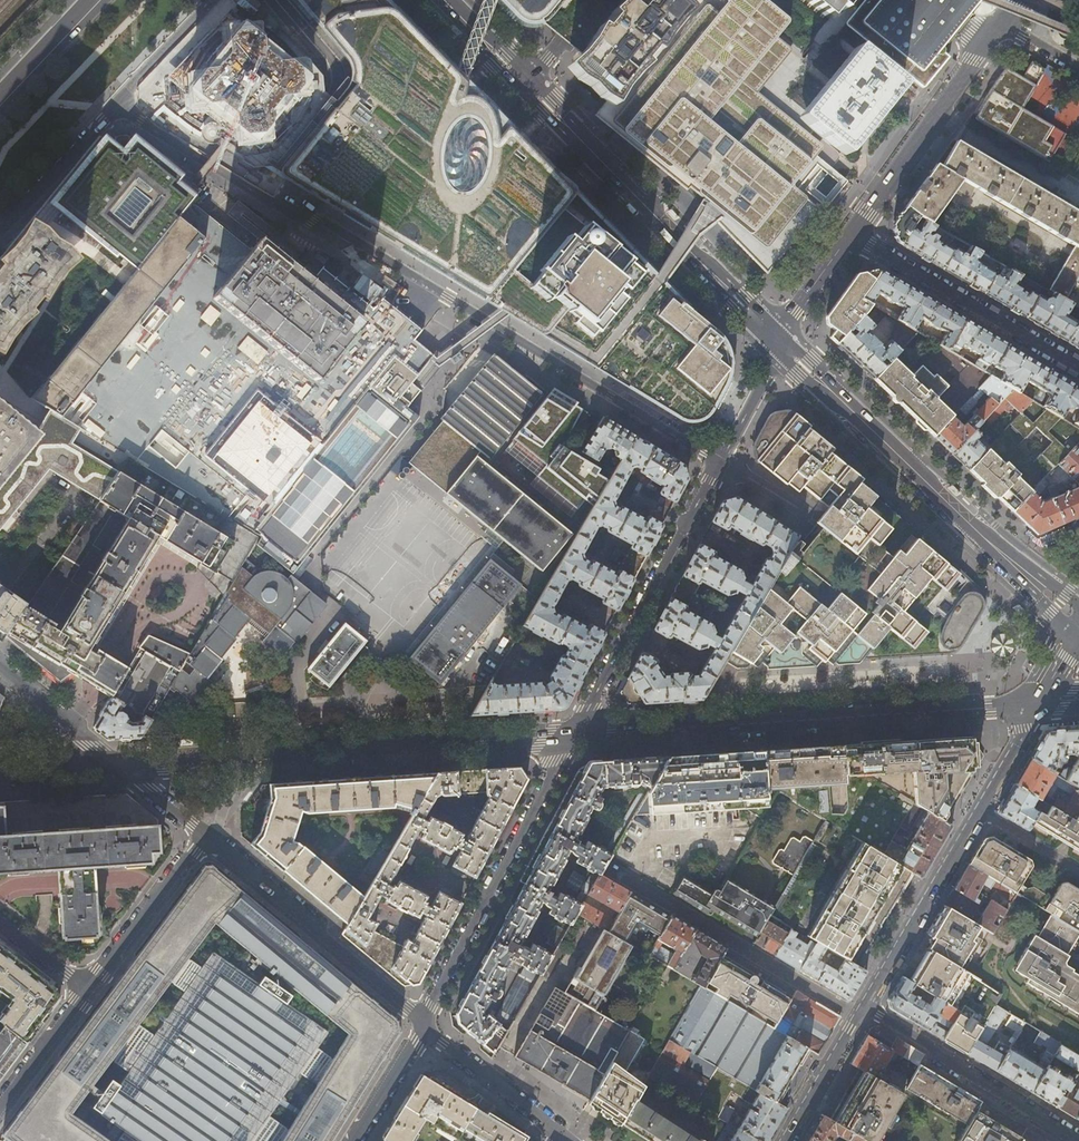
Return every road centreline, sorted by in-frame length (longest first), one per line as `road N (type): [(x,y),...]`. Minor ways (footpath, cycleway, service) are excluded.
road 1 (residential): [(718,464),(117,102)]
road 2 (secondary): [(572,736),(1039,702)]
road 3 (secondary): [(117,765),(572,736)]
road 4 (tertiary): [(779,341),(1078,622)]
road 5 (tertiary): [(525,82),(779,341)]
road 6 (residential): [(572,736),(423,1023)]
road 7 (residential): [(718,464),(572,736)]
road 8 (residential): [(608,867),(857,1015)]
road 9 (residential): [(206,836),(423,1023)]
road 10 (residential): [(849,237),(1078,368)]
road 11 (residential): [(1078,1138),(863,1005)]
road 12 (residential): [(849,237),(984,47)]
road 13 (residential): [(863,1005),(978,808)]
road 14 (residential): [(88,990),(206,836)]
road 15 (residential): [(423,1023),(557,1131)]
road 16 (residential): [(117,102),(0,226)]
road 17 (residential): [(117,765),(0,669)]
road 18 (residential): [(0,1106),(88,990)]
road 19 (residential): [(784,1140),(857,1015)]
road 20 (unclassified): [(213,0),(117,102)]
road 21 (primary): [(97,0),(0,98)]
road 22 (residential): [(779,341),(718,464)]
road 23 (residential): [(423,1023),(355,1140)]
road 24 (residential): [(779,341),(849,237)]
road 25 (residential): [(978,808),(1039,702)]

